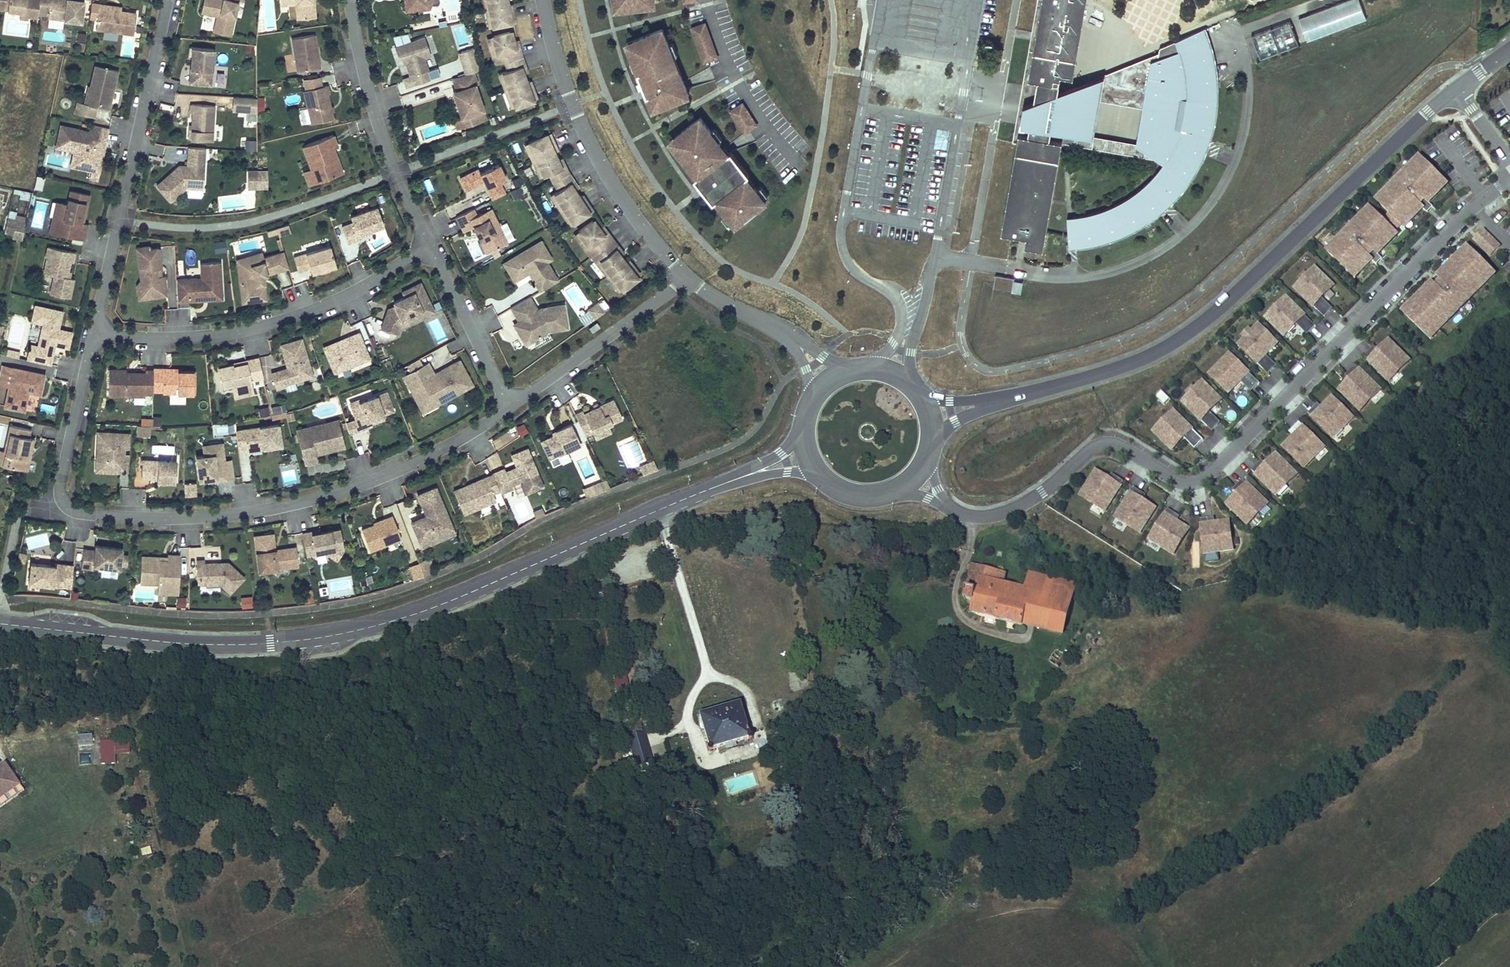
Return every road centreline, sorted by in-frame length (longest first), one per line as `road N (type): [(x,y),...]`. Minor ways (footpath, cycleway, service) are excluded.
road 1 (tertiary): [(0,622),(185,644),(341,635),(447,601),(729,481)]
road 2 (residential): [(955,511),(981,517),(1019,507),(1106,443),(1178,480),(1203,479),(1484,198)]
road 3 (residential): [(511,406),(426,458),(341,492),(182,518),(79,516),(59,495),(94,333)]
road 4 (tertiary): [(1023,396),(1114,370),(1190,335),(1454,88)]
road 5 (residential): [(94,333),(233,334),(313,312),(432,246)]
road 6 (residential): [(94,333),(168,0)]
road 7 (residential): [(687,277),(621,197),(587,137),(562,78),(543,0)]
road 8 (residential): [(350,0),(386,149),(432,246)]
road 9 (residential): [(687,277),(511,406)]
road 10 (residential): [(432,246),(511,406)]

